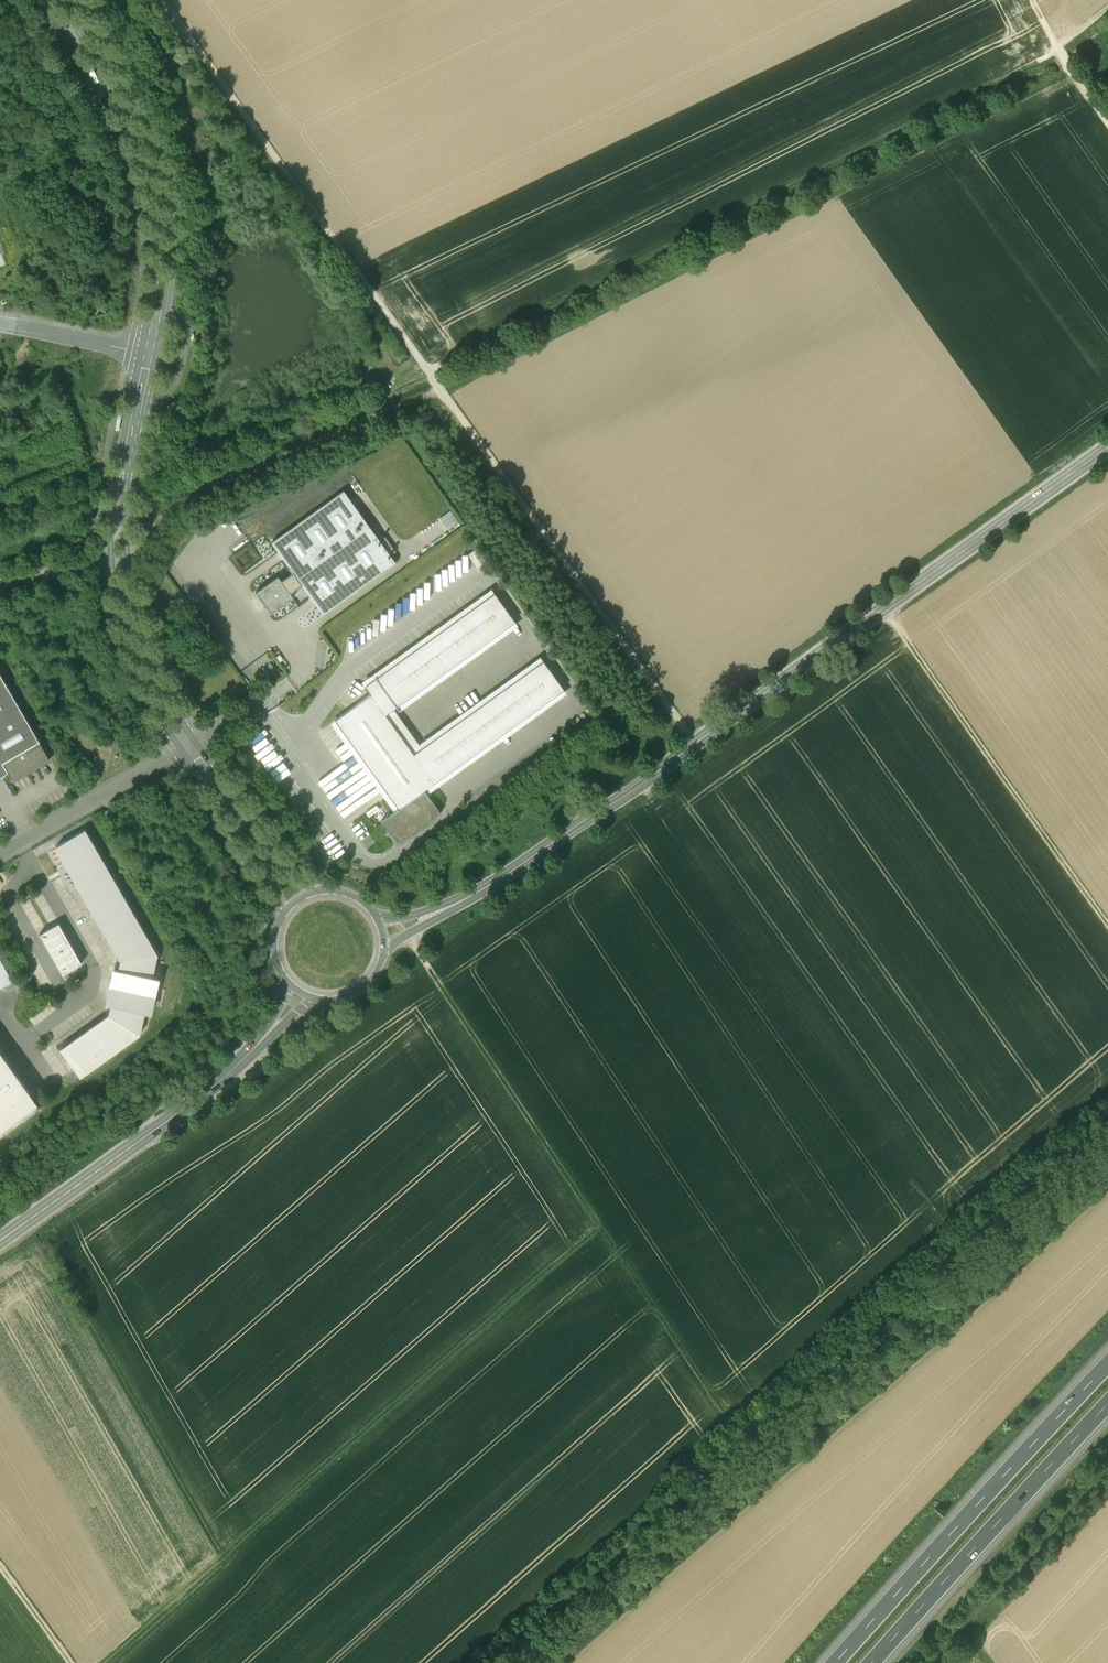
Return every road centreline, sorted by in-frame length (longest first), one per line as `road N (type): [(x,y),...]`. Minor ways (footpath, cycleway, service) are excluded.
road 1 (track): [(1107,1096),(733,1426),(403,926)]
road 2 (track): [(693,744),(161,0)]
road 3 (secondary): [(1107,448),(639,786),(456,903),(380,936)]
road 4 (track): [(426,371),(1045,60),(1056,49),(1031,0)]
road 5 (track): [(1073,77),(440,392)]
road 6 (track): [(598,1226),(106,1662)]
road 7 (motorway): [(1107,1360),(834,1662)]
road 8 (secondary): [(300,993),(208,1091),(0,1240)]
road 9 (track): [(1107,928),(882,610)]
road 10 (unclassified): [(148,352),(171,268),(165,189),(138,113),(78,0)]
road 11 (unclassified): [(61,0),(147,182),(155,238),(148,352)]
road 12 (track): [(439,391),(208,491),(162,519),(126,557)]
road 13 (motorway): [(875,1662),(1107,1405)]
road 14 (track): [(929,1662),(1107,1475)]
road 15 (unclassified): [(116,508),(108,520),(110,562),(125,640),(180,749)]
road 16 (unclassified): [(193,741),(140,638),(116,508)]
road 17 (unclassified): [(180,749),(0,859)]
road 18 (unclassified): [(180,749),(258,862),(281,915)]
road 19 (unclassified): [(310,894),(193,741)]
road 20 (unclassified): [(116,508),(148,352)]
road 21 (track): [(1107,128),(1056,49),(1107,9)]
road 22 (unclassified): [(148,352),(0,324)]
road 23 (track): [(0,583),(126,557)]
road 24 (secondary): [(300,993),(339,998),(358,990),(372,975),(380,936)]

